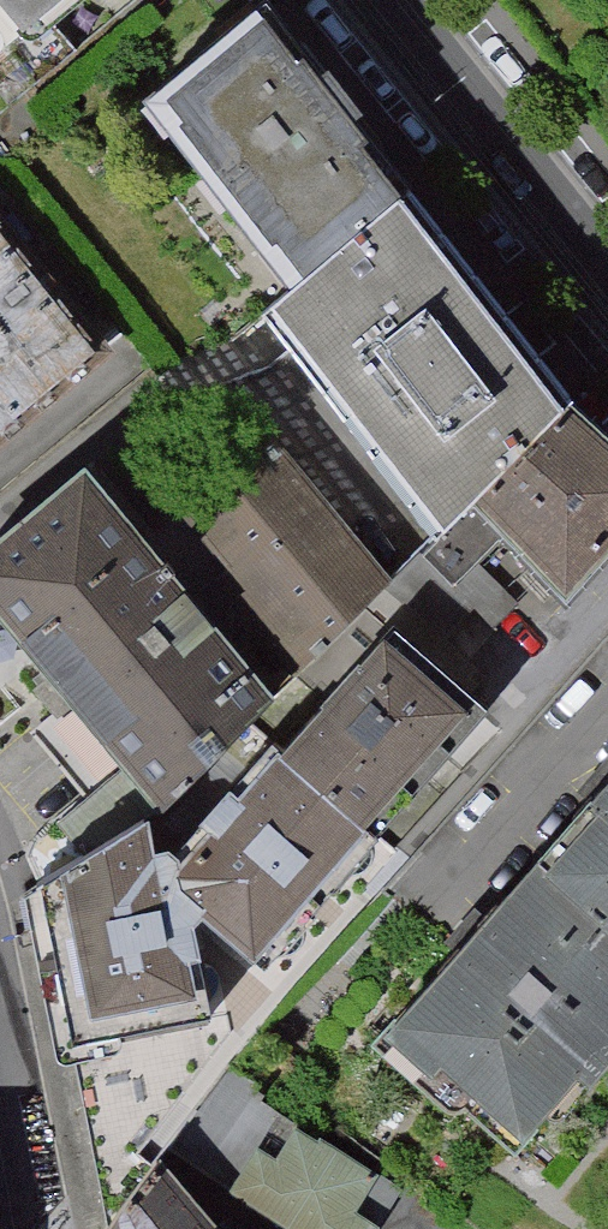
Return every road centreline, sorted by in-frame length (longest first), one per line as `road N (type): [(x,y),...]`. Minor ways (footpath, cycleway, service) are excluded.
road 1 (tertiary): [(387,0),(607,276)]

